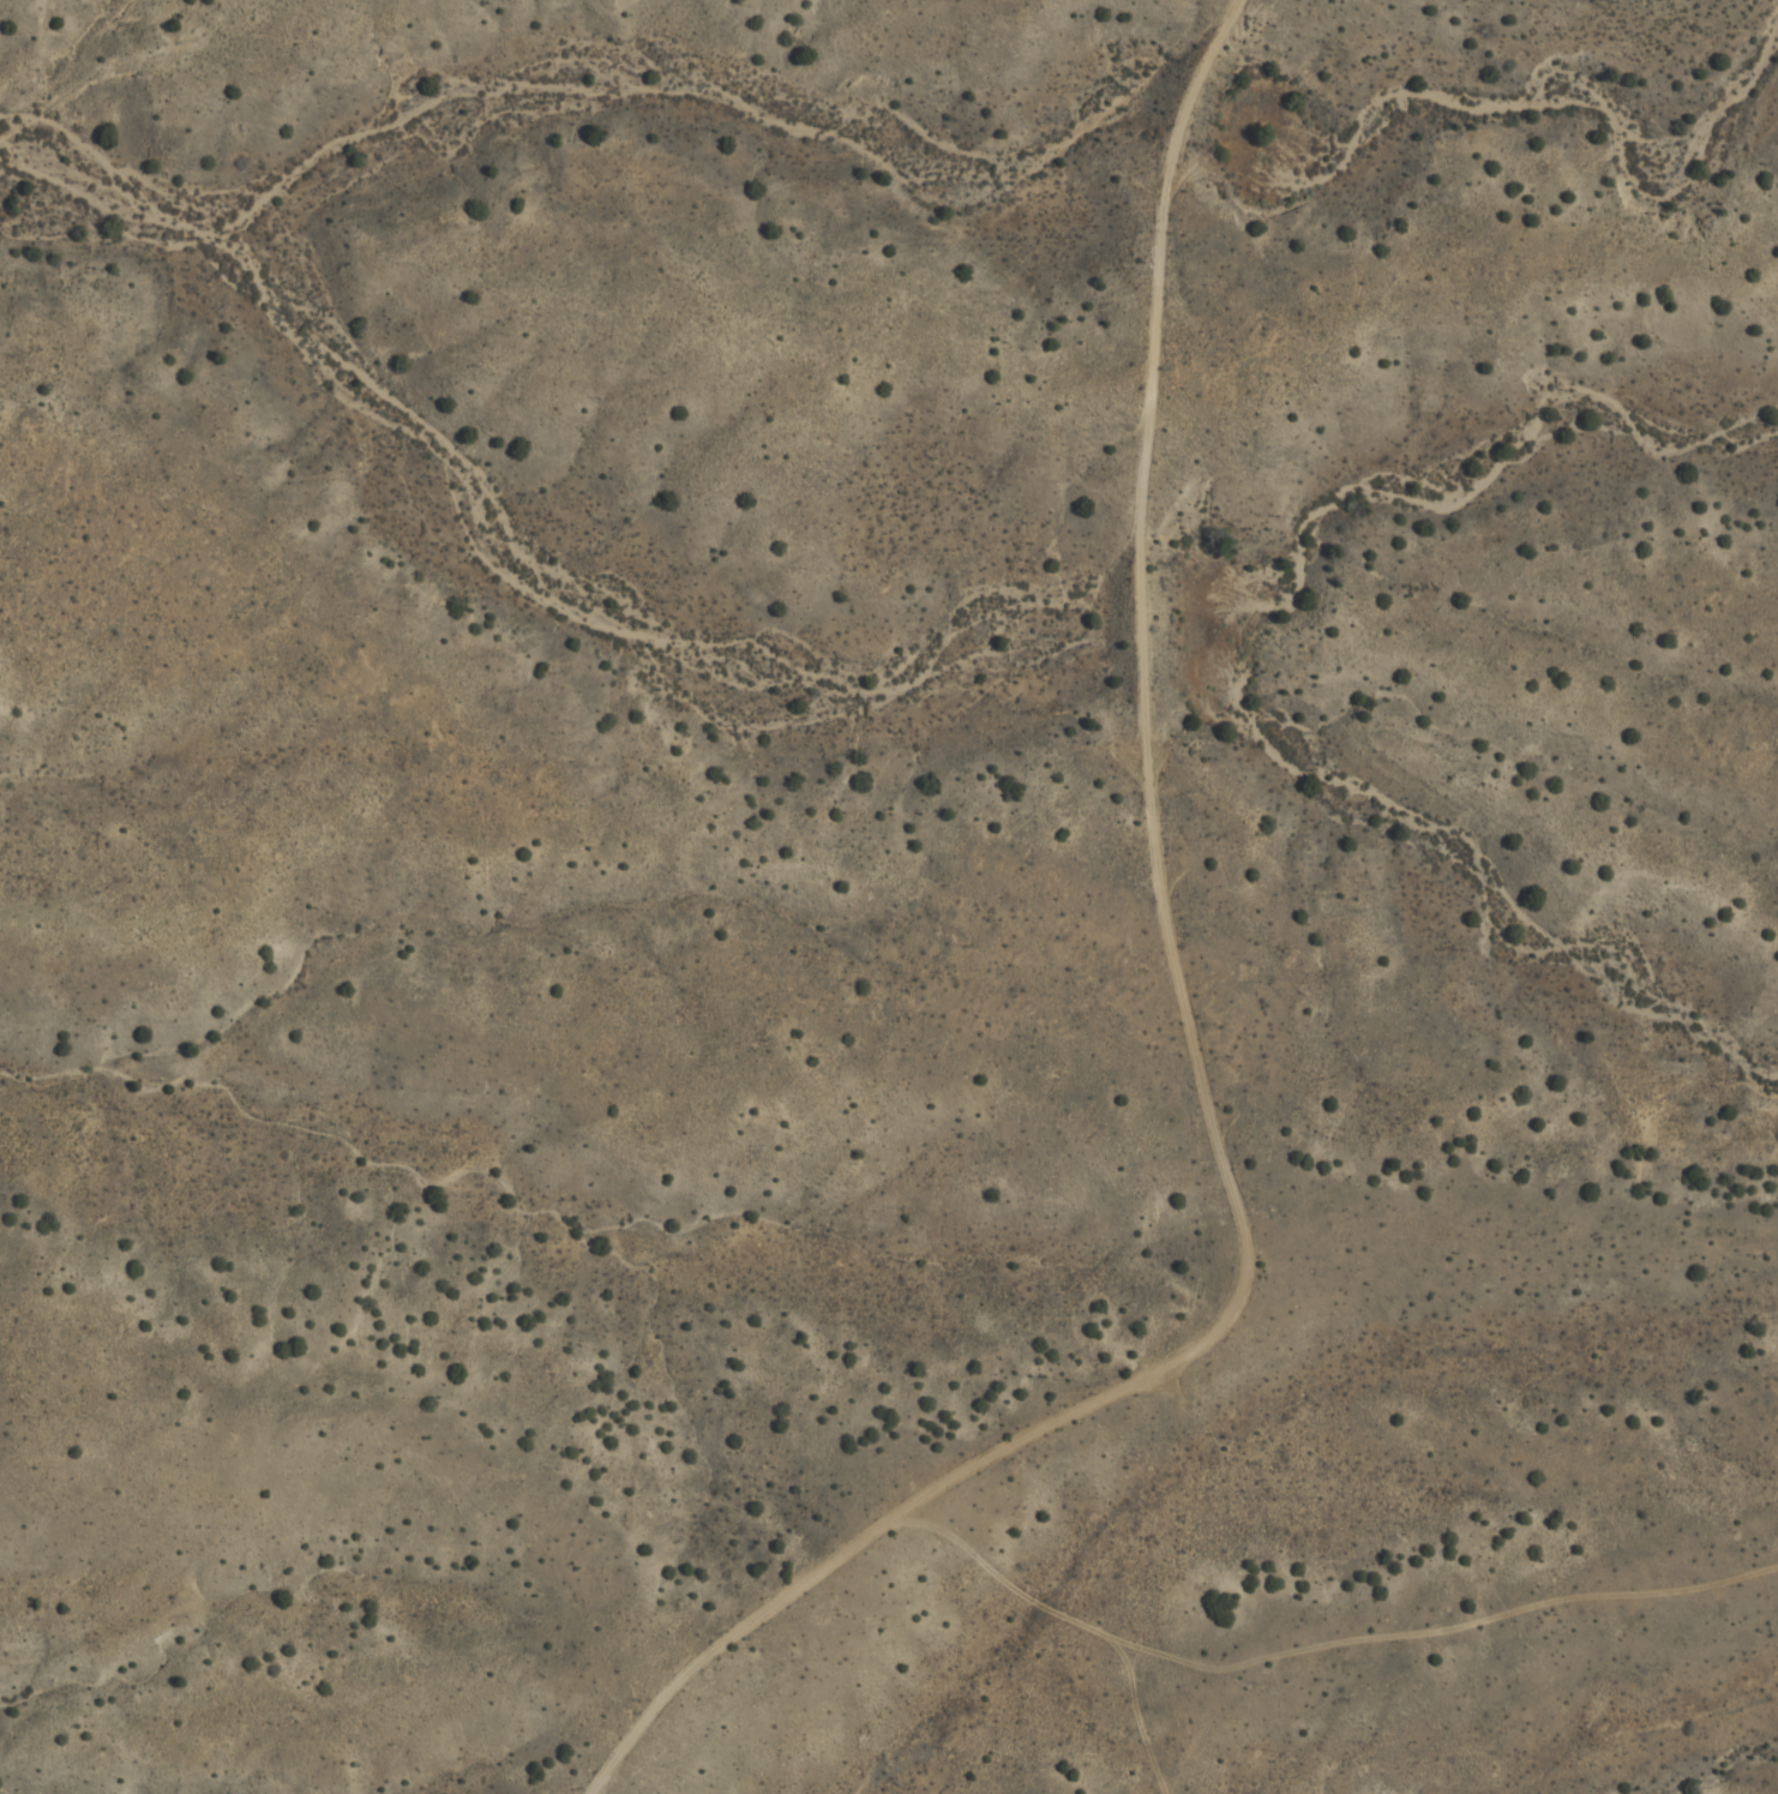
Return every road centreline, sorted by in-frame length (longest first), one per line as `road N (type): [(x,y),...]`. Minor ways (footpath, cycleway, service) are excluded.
road 1 (track): [(601,1793),(717,1645),(1224,1332),(1253,1246),(1208,1116),(1140,697),(1176,162),(1231,24),(1248,0)]

